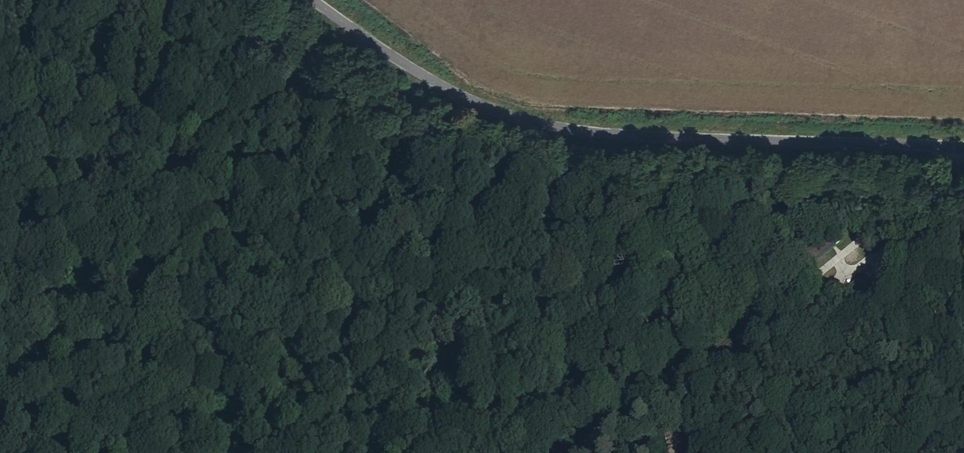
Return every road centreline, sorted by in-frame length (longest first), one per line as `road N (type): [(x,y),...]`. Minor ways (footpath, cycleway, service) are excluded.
road 1 (tertiary): [(963,146),(592,131),(507,112),(422,67),(327,0)]
road 2 (track): [(0,182),(592,131)]
road 3 (track): [(582,452),(878,245)]

